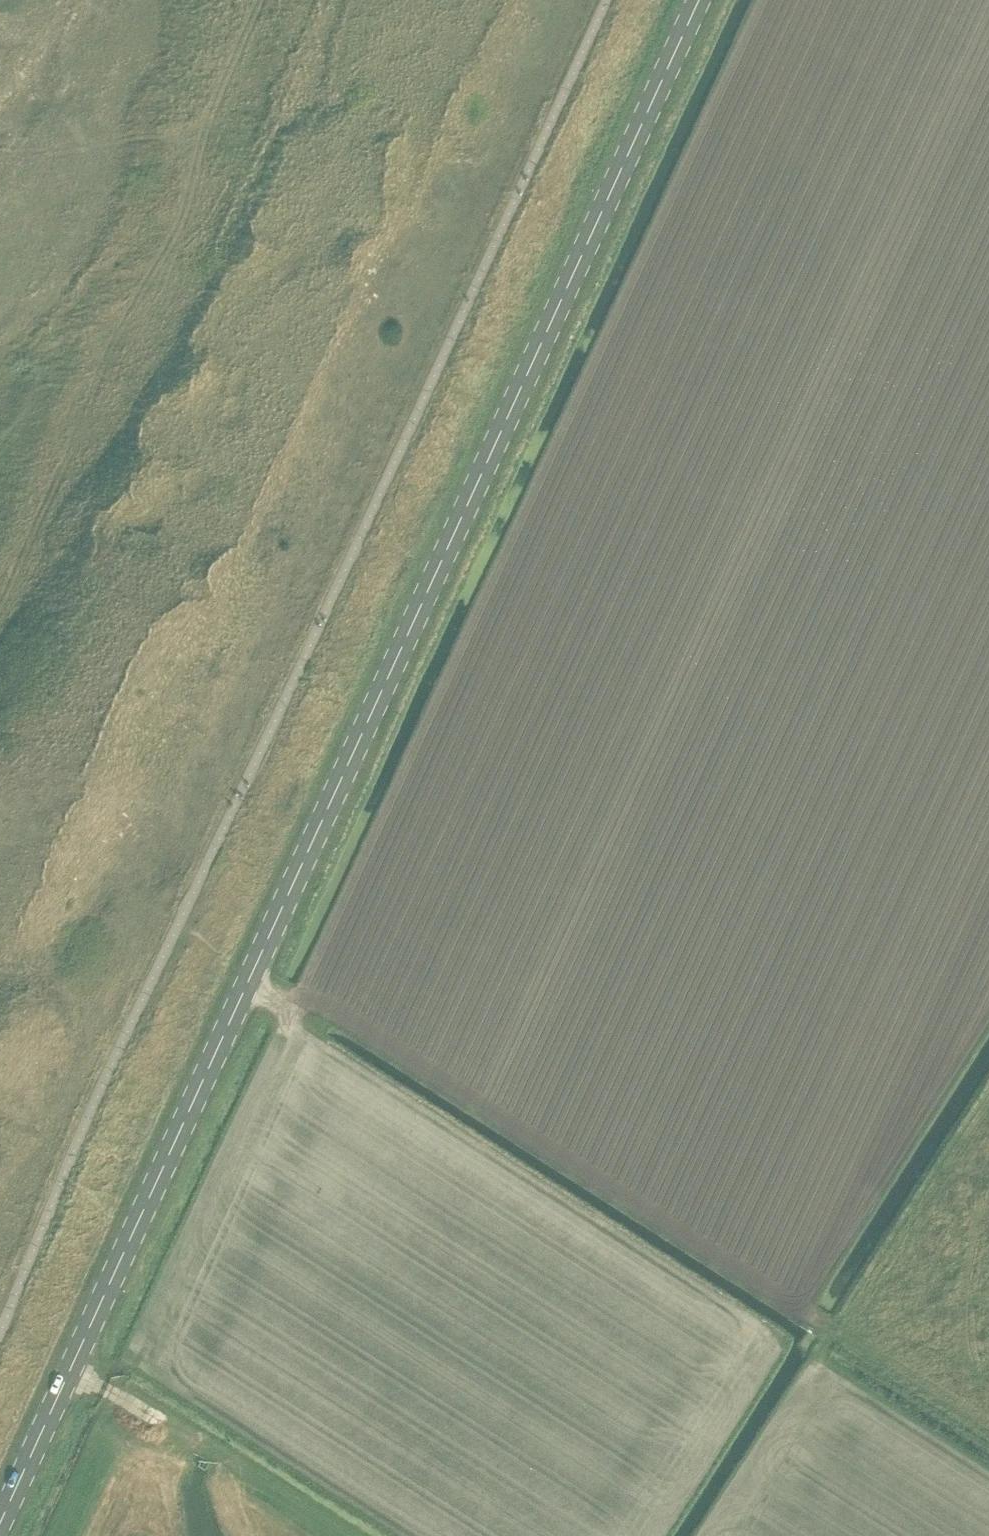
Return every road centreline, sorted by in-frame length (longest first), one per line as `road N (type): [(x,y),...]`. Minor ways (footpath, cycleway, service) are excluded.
road 1 (secondary): [(0,1522),(700,0)]
road 2 (track): [(246,984),(314,1002),(832,1331),(792,1397)]
road 3 (track): [(256,0),(187,209),(123,332),(0,614)]
road 4 (track): [(832,1331),(988,1430)]

